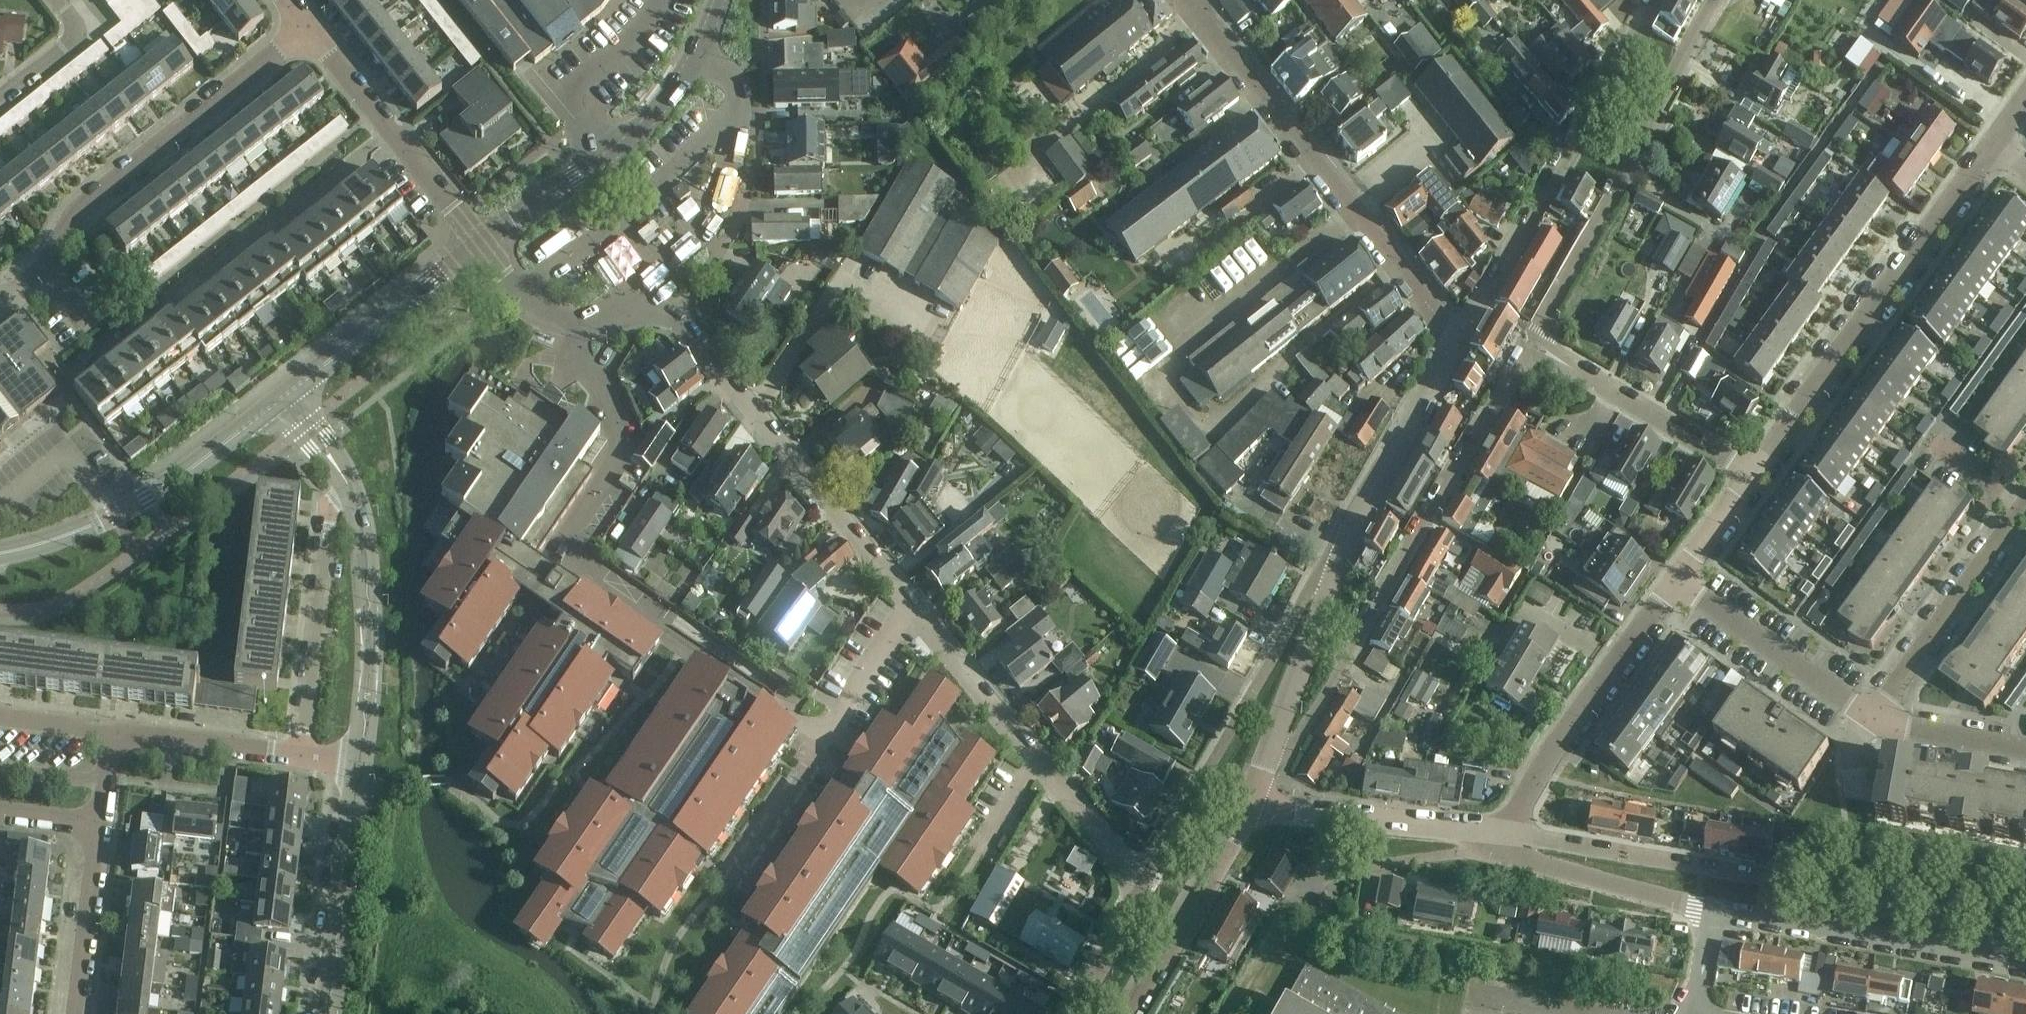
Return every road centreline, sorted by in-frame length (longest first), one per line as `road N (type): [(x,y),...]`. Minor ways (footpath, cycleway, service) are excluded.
road 1 (residential): [(823,737),(556,558),(627,449),(581,361),(574,322)]
road 2 (residential): [(2025,963),(1717,913),(1521,857),(1501,835)]
road 3 (residential): [(1566,363),(1521,363),(1305,728),(1270,761)]
road 4 (tertiary): [(1446,340),(1417,284),(1189,0)]
road 5 (residential): [(0,309),(57,253),(75,217),(309,27)]
road 6 (residential): [(1566,363),(1539,332),(1723,0)]
road 7 (residential): [(915,604),(686,331),(636,304)]
road 8 (residential): [(1750,475),(1992,144)]
road 9 (residential): [(1656,0),(1483,300),(1446,340)]
road 10 (residential): [(1332,566),(1307,591),(1138,881)]
road 11 (residential): [(1138,881),(915,604)]
road 12 (tertiary): [(284,395),(156,490),(74,532),(0,552)]
road 13 (residential): [(1501,835),(1674,579)]
road 14 (unclassified): [(636,304),(664,265),(715,218),(729,177),(737,88),(726,72),(696,58)]
road 15 (tertiary): [(480,242),(607,155),(652,115),(696,58)]
road 16 (residential): [(300,755),(330,505),(351,490)]
road 17 (residential): [(480,242),(309,27)]
road 18 (residential): [(359,762),(369,636),(367,566),(351,490)]
road 19 (tertiary): [(1332,566),(1447,362),(1446,340)]
road 20 (residential): [(1883,718),(2025,506)]
road 21 (residential): [(325,1013),(359,762)]
road 22 (residential): [(1501,835),(1250,803)]
road 23 (residential): [(1883,718),(1674,579)]
road 24 (tertiary): [(284,395),(480,242)]
road 25 (tertiary): [(1131,1013),(1250,803)]
road 26 (residential): [(1750,475),(1566,363)]
road 27 (tertiary): [(1332,566),(1270,761)]
road 28 (residential): [(79,1013),(103,827)]
road 29 (residential): [(300,755),(118,732)]
road 30 (residential): [(823,737),(915,604)]
road 31 (residential): [(1073,1013),(1131,910),(1138,881)]
road 32 (residential): [(1883,718),(2025,749)]
road 33 (residential): [(0,103),(68,52),(75,31),(59,0)]
road 34 (residential): [(1674,579),(1750,475)]
road 35 (unclassified): [(574,322),(527,295),(480,242)]

